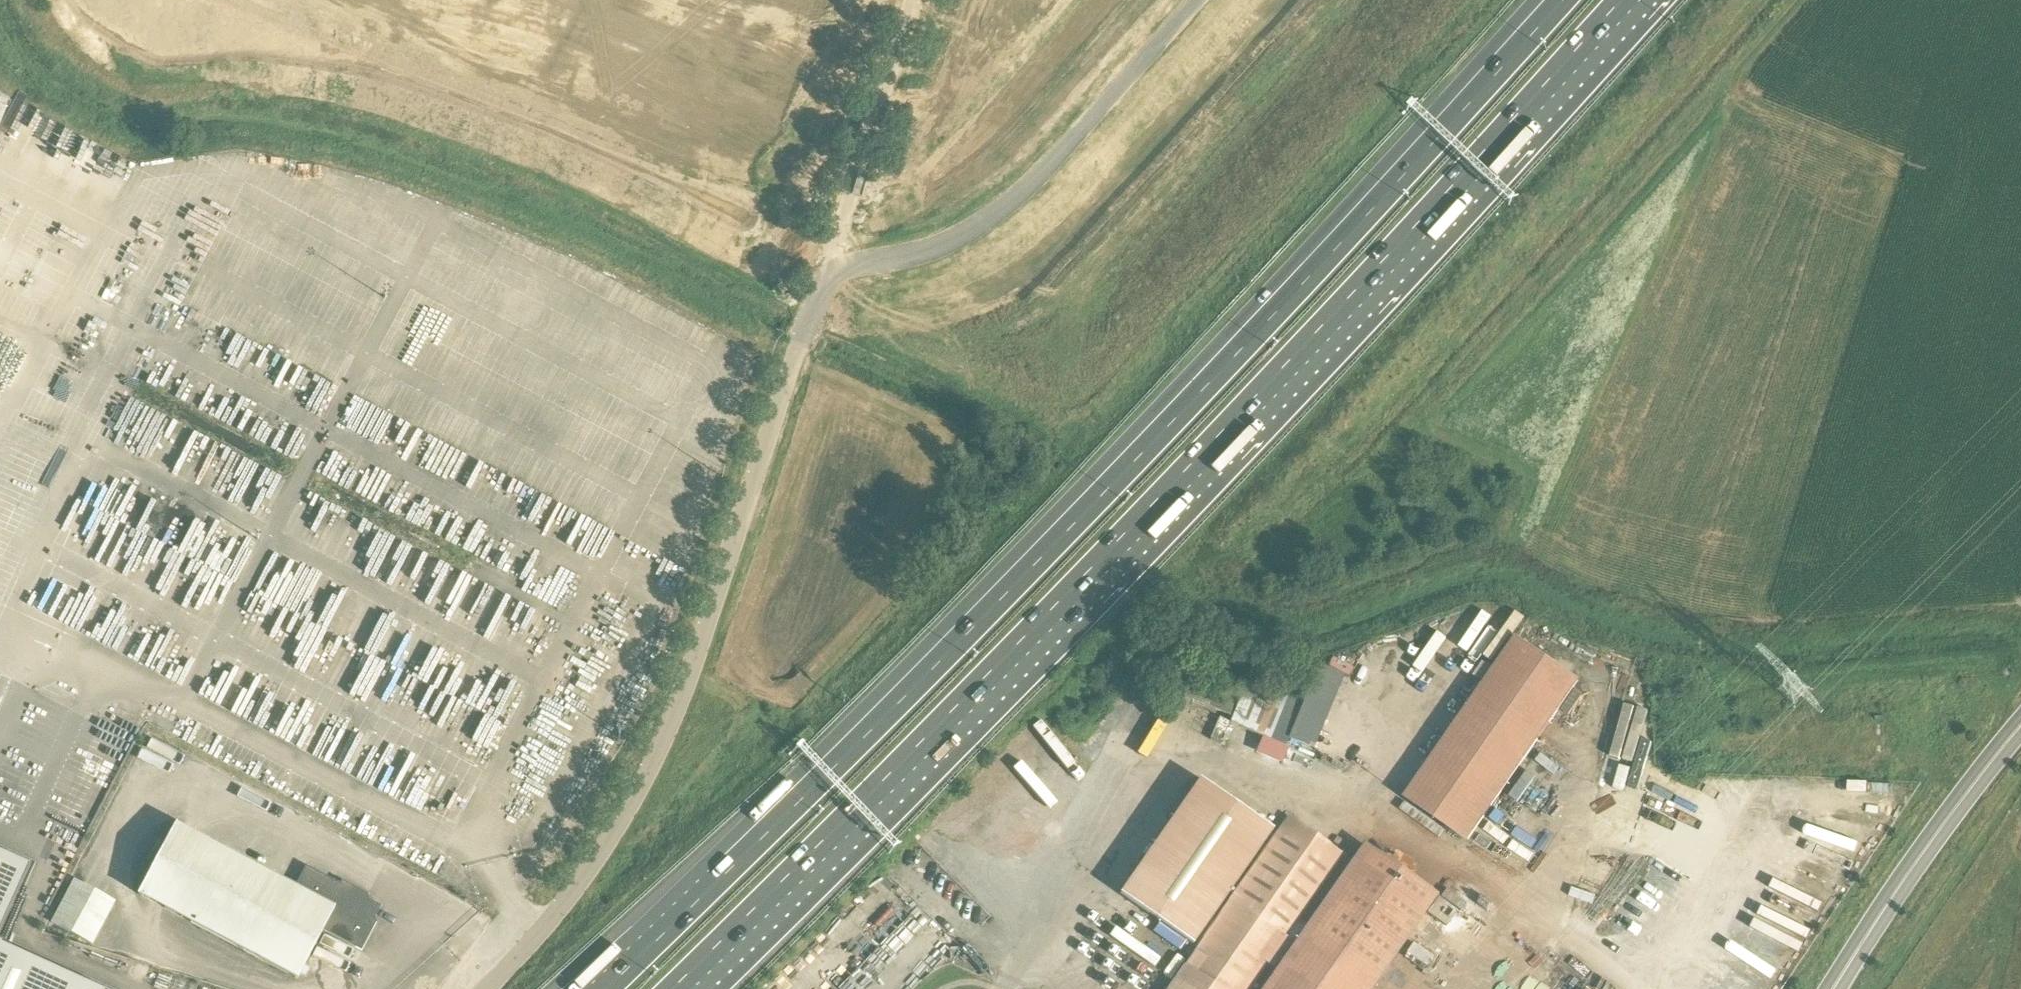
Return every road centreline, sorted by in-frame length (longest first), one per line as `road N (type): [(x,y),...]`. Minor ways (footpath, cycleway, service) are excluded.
road 1 (motorway): [(1554,0),(1054,536),(598,988)]
road 2 (motorway): [(682,988),(1091,580),(1630,0)]
road 3 (unclassified): [(1201,0),(989,220),(946,244),(853,267),(816,299),(654,745),(590,847),(448,988)]
road 4 (tertiary): [(1834,988),(2020,725)]

